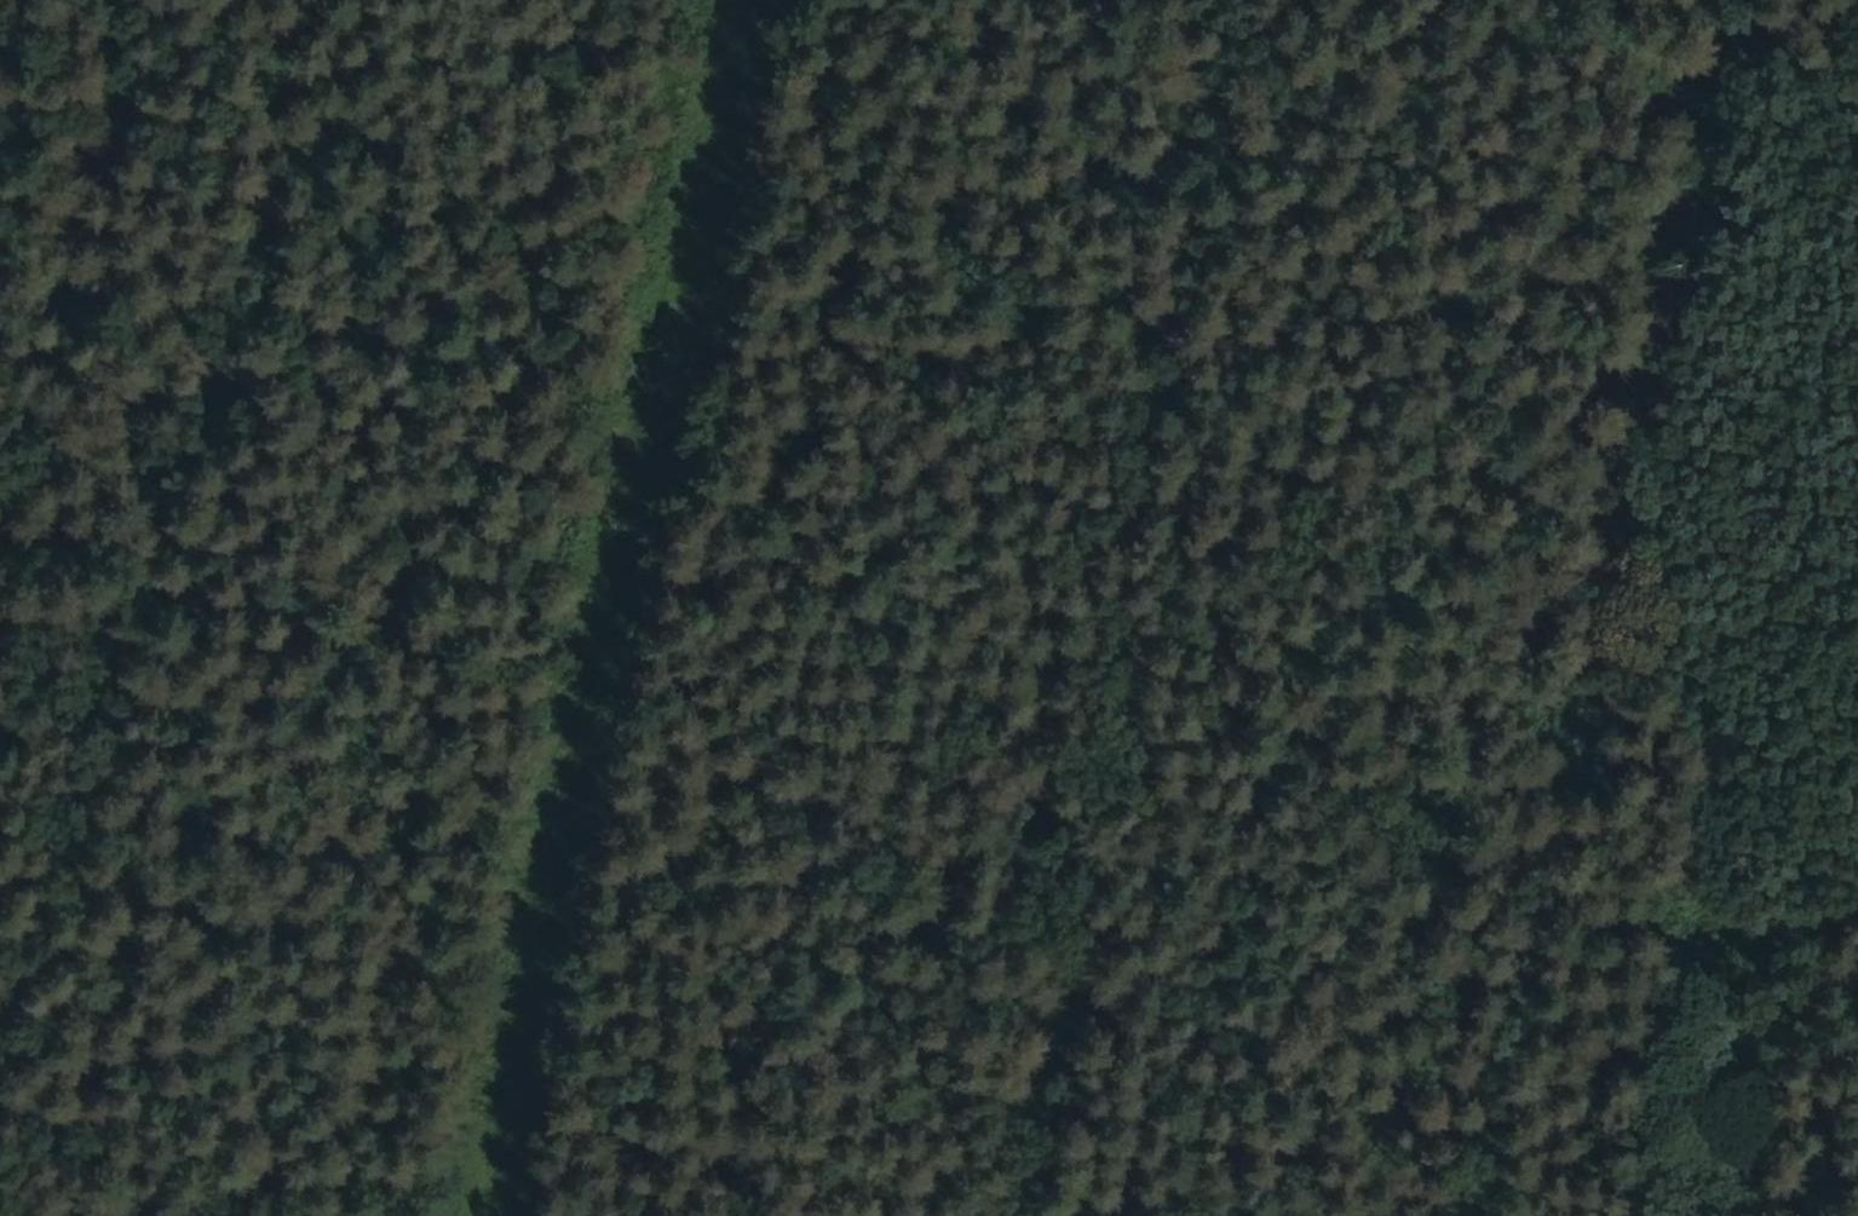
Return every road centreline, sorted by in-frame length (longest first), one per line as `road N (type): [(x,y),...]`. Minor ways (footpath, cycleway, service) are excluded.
road 1 (track): [(1462,1215),(1737,0)]

